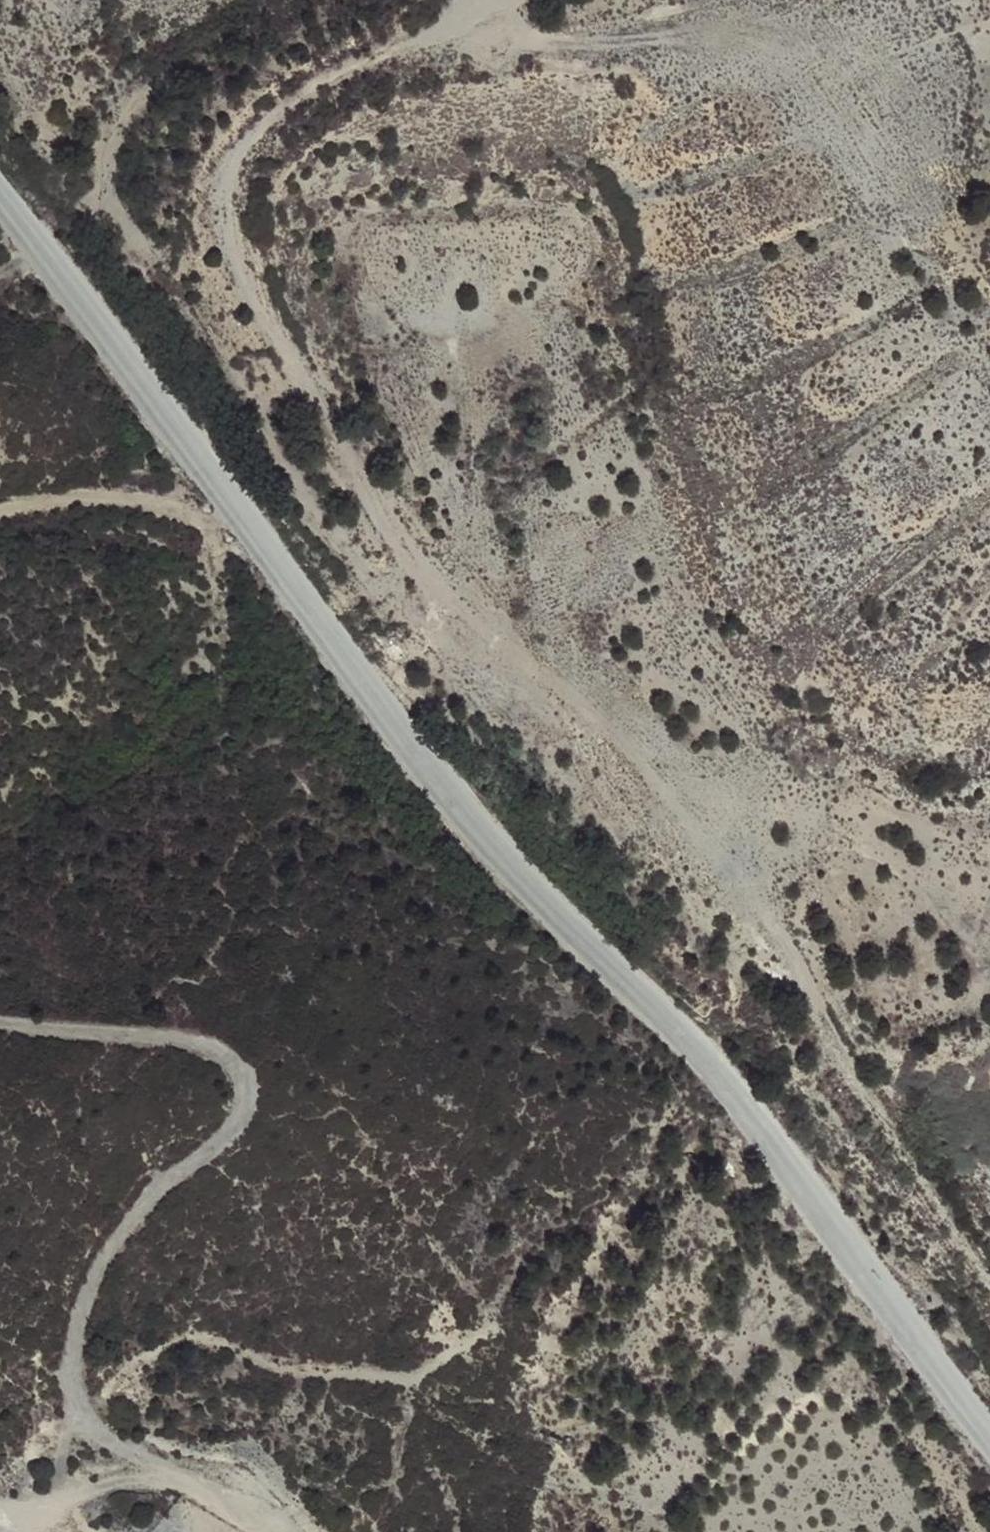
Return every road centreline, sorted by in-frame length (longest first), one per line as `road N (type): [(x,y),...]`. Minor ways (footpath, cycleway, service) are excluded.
road 1 (unclassified): [(0,200),(474,832),(666,1017),(989,1433)]
road 2 (track): [(0,1024),(180,1041),(233,1055),(253,1086),(231,1134),(192,1159),(104,1255),(75,1331),(69,1389),(83,1426),(251,1506),(286,1531)]

